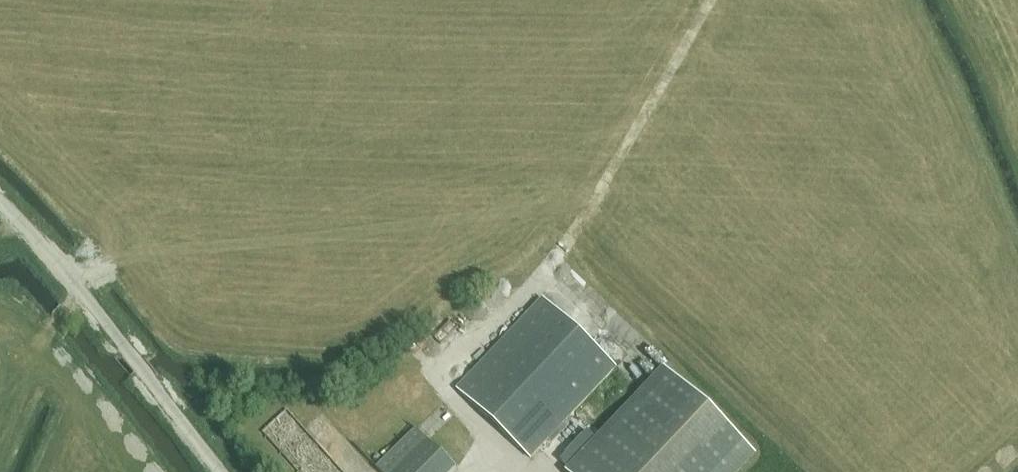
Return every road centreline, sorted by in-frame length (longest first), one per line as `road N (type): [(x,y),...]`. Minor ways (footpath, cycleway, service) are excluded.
road 1 (track): [(516,460),(441,377),(552,272),(712,0)]
road 2 (unclassified): [(223,471),(60,259),(0,201)]

